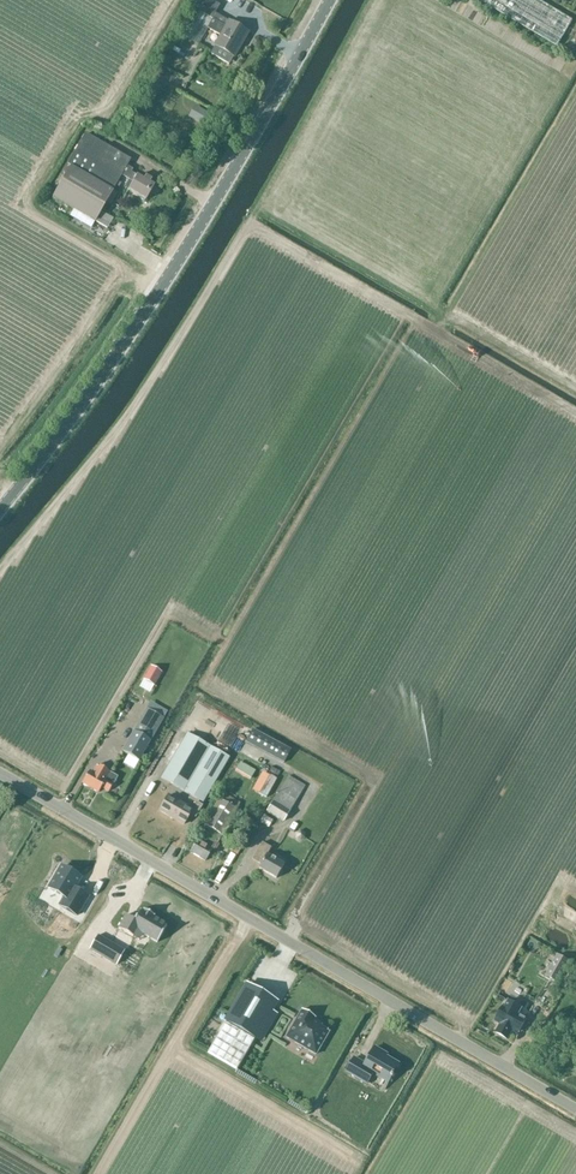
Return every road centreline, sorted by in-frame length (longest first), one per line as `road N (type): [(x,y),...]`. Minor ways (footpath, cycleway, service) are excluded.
road 1 (unclassified): [(0,774),(575,1109)]
road 2 (unclassified): [(0,510),(111,364),(214,205),(330,0)]

